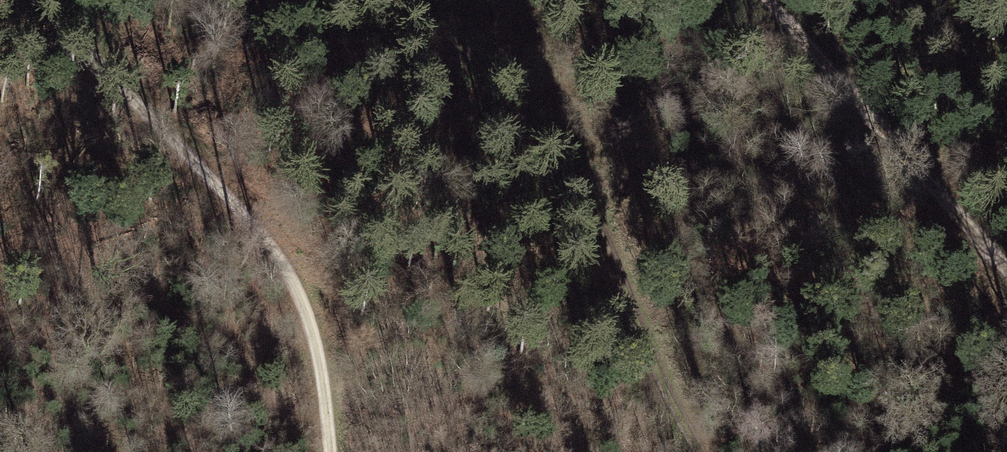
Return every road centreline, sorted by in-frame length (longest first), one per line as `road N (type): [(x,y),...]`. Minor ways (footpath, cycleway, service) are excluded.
road 1 (track): [(36,0),(260,233),(288,274),(323,383),(329,451)]
road 2 (track): [(708,451),(590,193),(443,26),(406,0)]
road 3 (track): [(775,0),(1006,271)]

